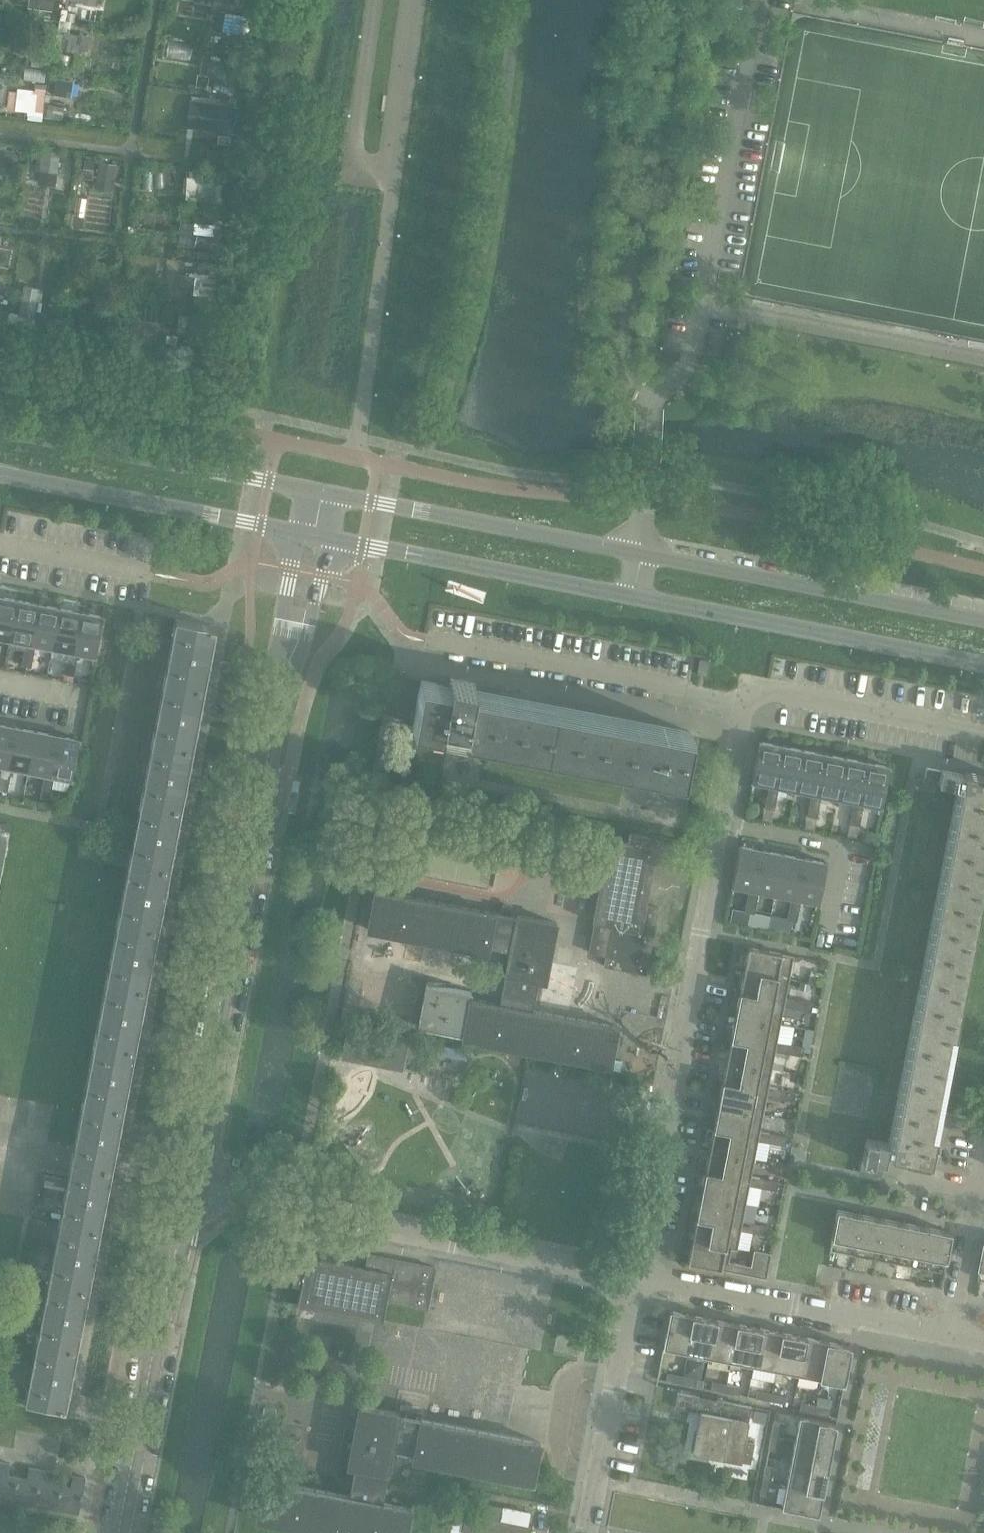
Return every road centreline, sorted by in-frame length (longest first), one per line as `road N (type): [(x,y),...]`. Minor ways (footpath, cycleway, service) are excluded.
road 1 (residential): [(185,1190),(313,535)]
road 2 (residential): [(616,1274),(740,707)]
road 3 (residential): [(185,1190),(616,1274)]
road 4 (secondary): [(631,598),(983,666)]
road 5 (residential): [(118,1532),(185,1190)]
road 6 (secondary): [(983,621),(641,555)]
road 7 (residential): [(616,1274),(951,1334)]
road 8 (secondary): [(322,494),(0,429)]
road 9 (secondary): [(641,555),(322,494)]
road 10 (secondary): [(313,535),(631,598)]
road 11 (residential): [(425,641),(740,707)]
road 12 (secondary): [(0,476),(313,535)]
road 13 (residential): [(569,1532),(616,1274)]
road 14 (residential): [(740,707),(773,695),(983,735)]
road 15 (residential): [(951,1334),(983,1160)]
road 16 (residential): [(157,575),(0,545)]

